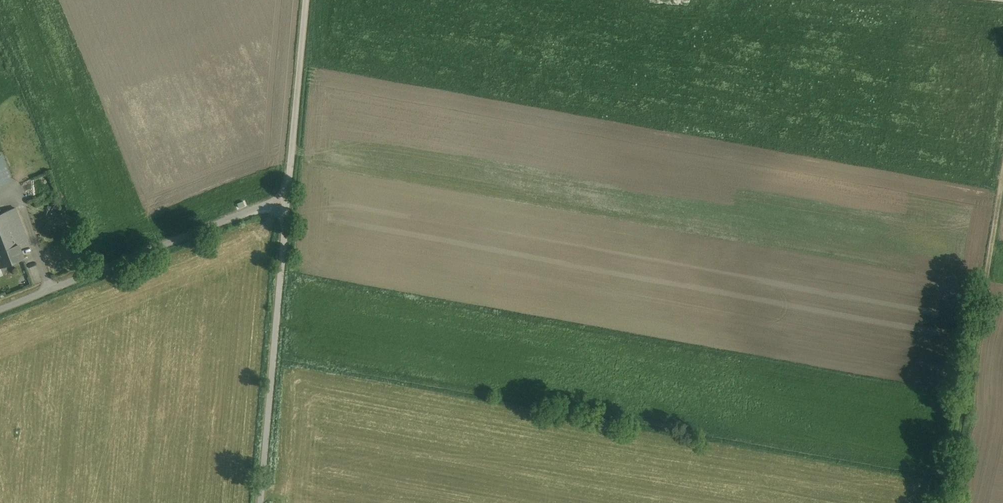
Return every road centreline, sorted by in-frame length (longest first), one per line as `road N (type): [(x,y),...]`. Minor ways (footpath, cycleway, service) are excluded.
road 1 (unclassified): [(0,310),(292,196),(262,502)]
road 2 (track): [(1002,162),(944,502)]

